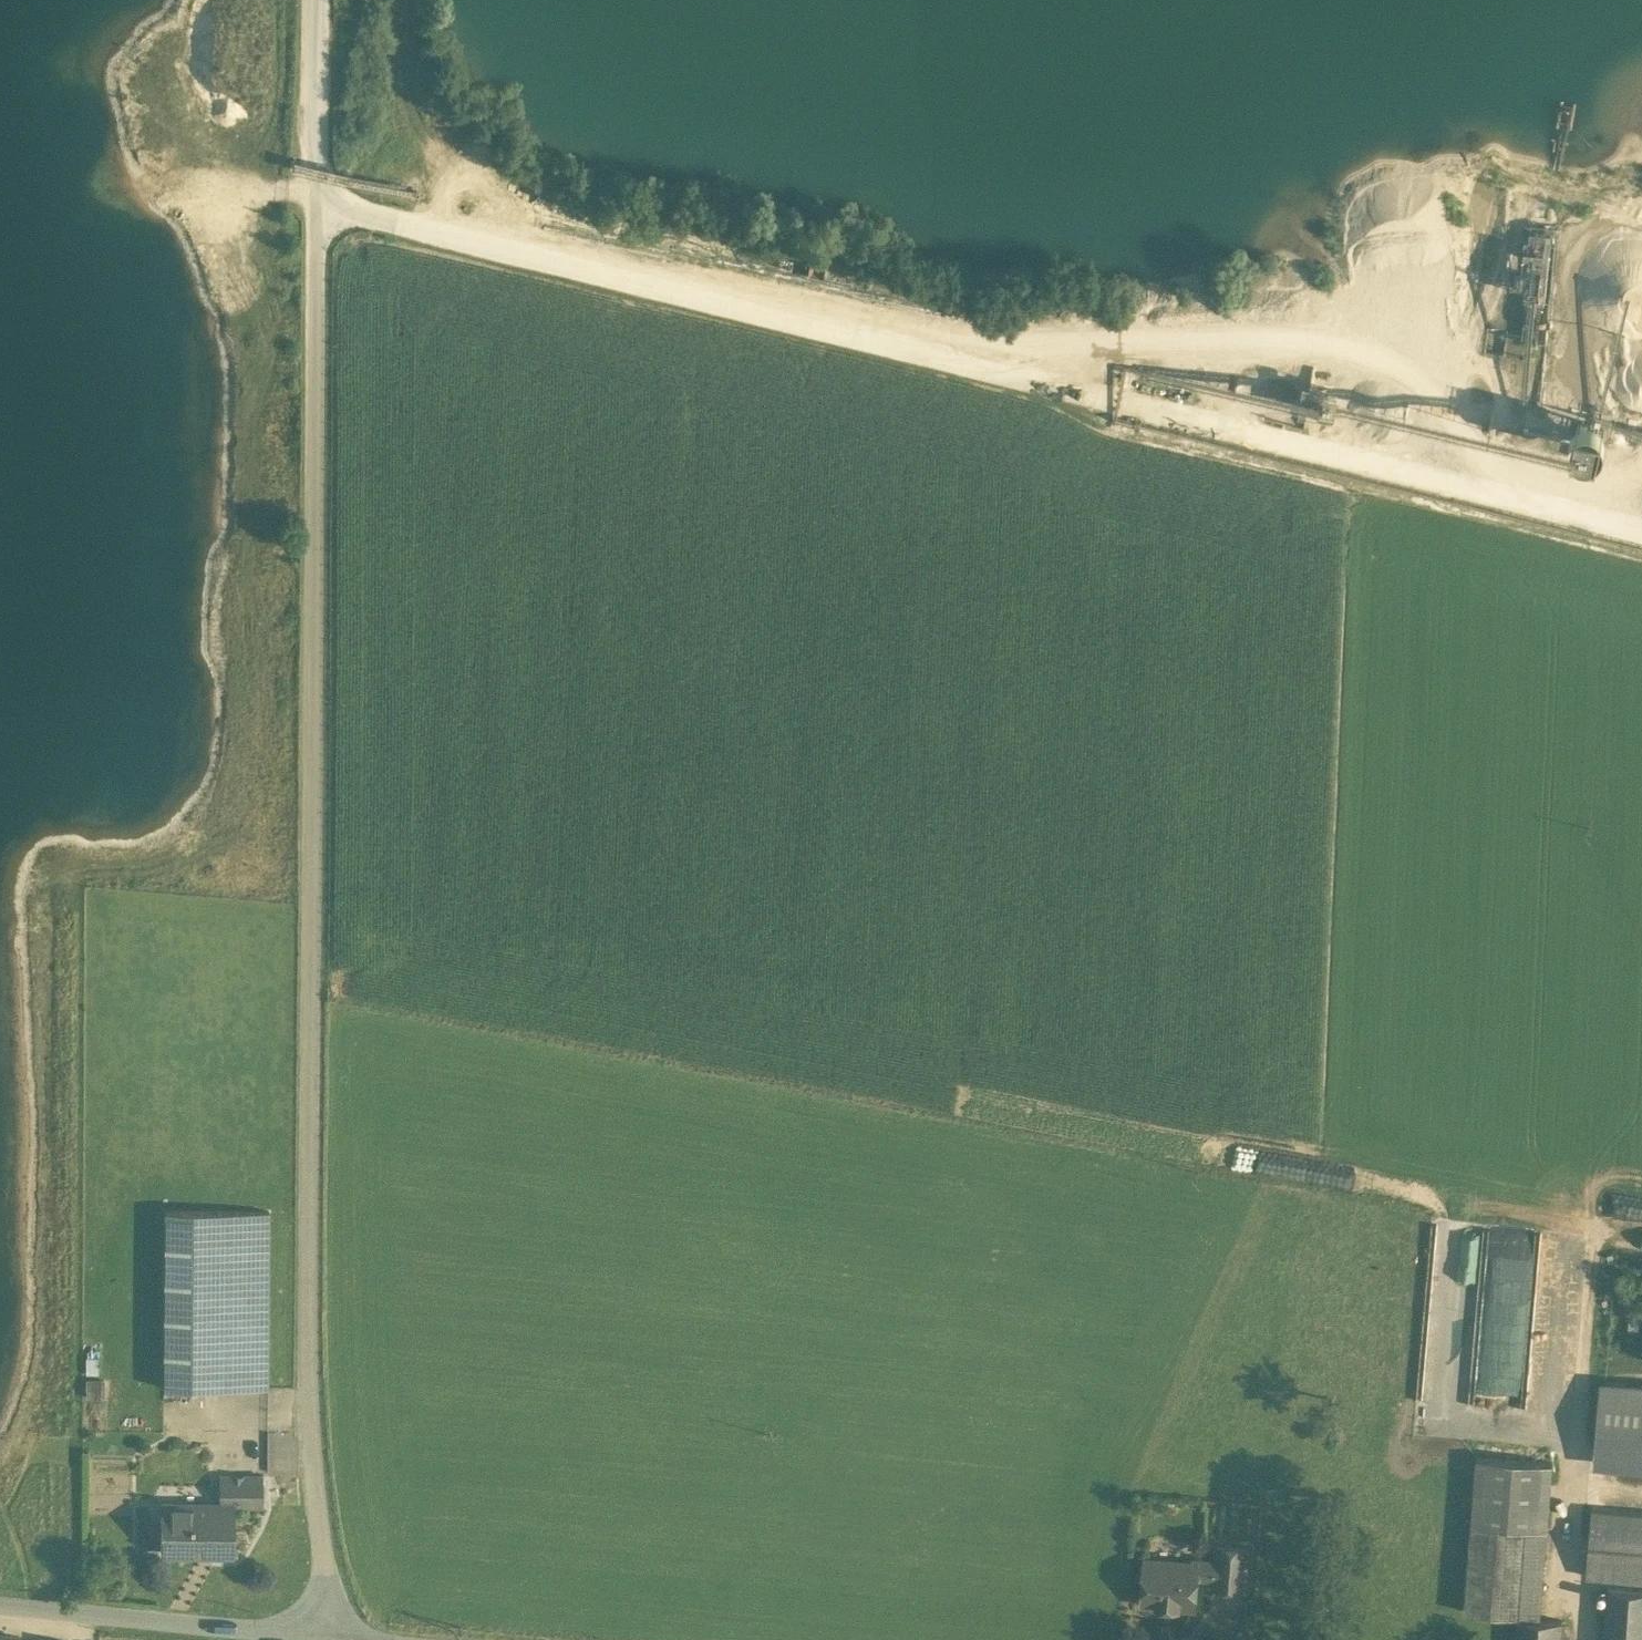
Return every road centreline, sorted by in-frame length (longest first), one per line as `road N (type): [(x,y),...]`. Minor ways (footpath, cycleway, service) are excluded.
road 1 (unclassified): [(321,0),(309,1433),(346,1635)]
road 2 (unclassified): [(0,1605),(346,1635)]

